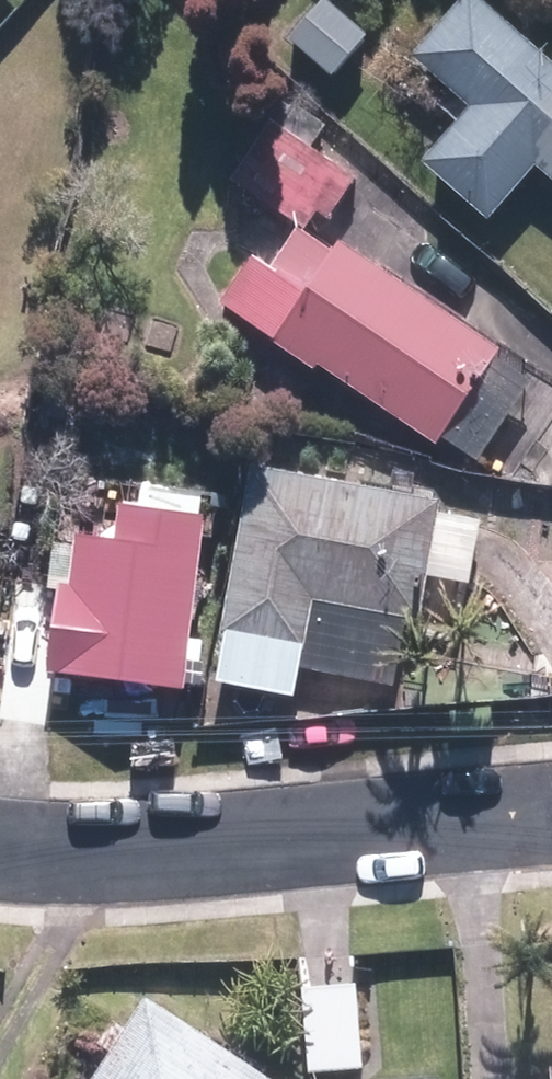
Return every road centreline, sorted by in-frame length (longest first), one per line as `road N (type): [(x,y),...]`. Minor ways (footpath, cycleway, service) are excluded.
road 1 (residential): [(0,847),(267,846),(551,819)]

